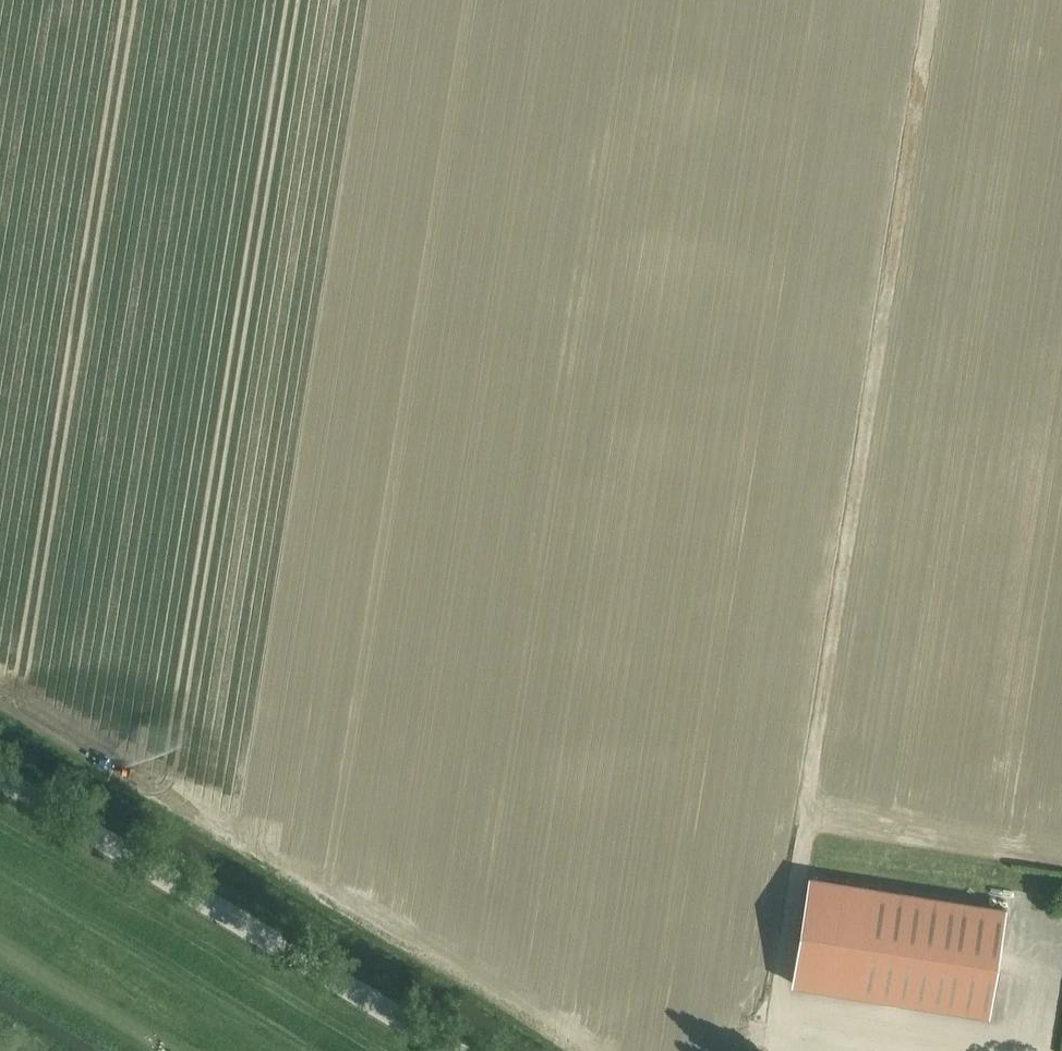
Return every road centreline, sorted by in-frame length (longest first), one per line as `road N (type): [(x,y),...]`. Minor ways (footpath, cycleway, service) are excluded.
road 1 (track): [(802,852),(954,0)]
road 2 (unclassified): [(457,1050),(0,776)]

